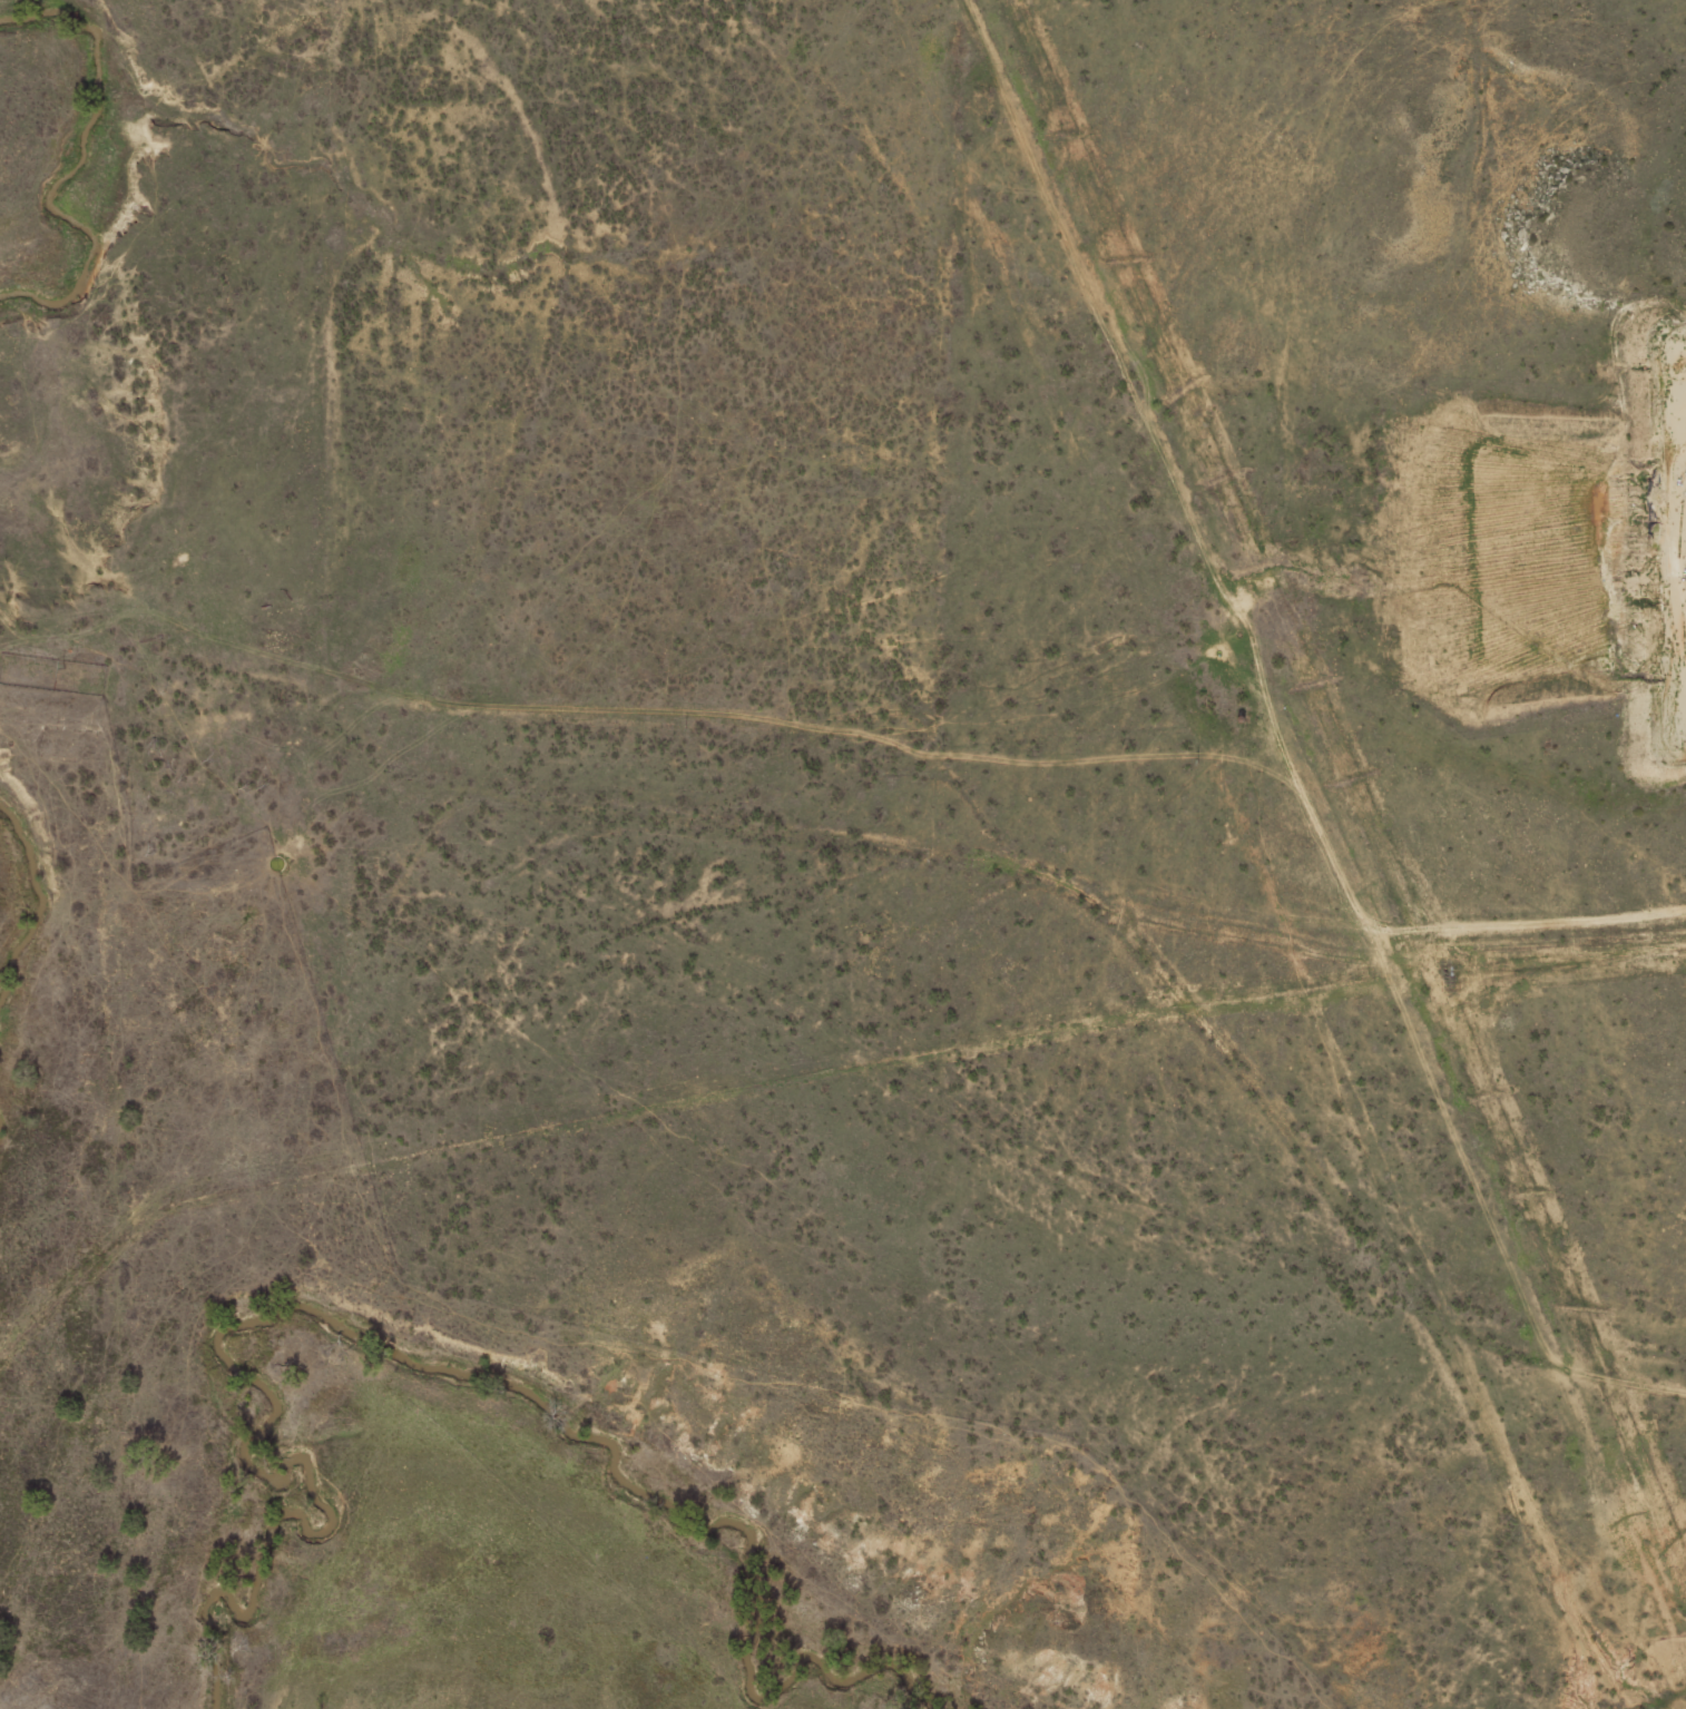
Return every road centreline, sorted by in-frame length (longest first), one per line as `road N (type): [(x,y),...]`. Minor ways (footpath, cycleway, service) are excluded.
road 1 (track): [(86,1708),(57,1284),(57,1004),(70,839),(92,756),(124,707),(180,685),(247,685),(314,776),(381,793),(1068,904),(1236,1121),(1403,1364),(1470,1546),(1553,1708)]
road 2 (residential): [(1068,904),(1425,954),(1568,950),(1685,922)]

